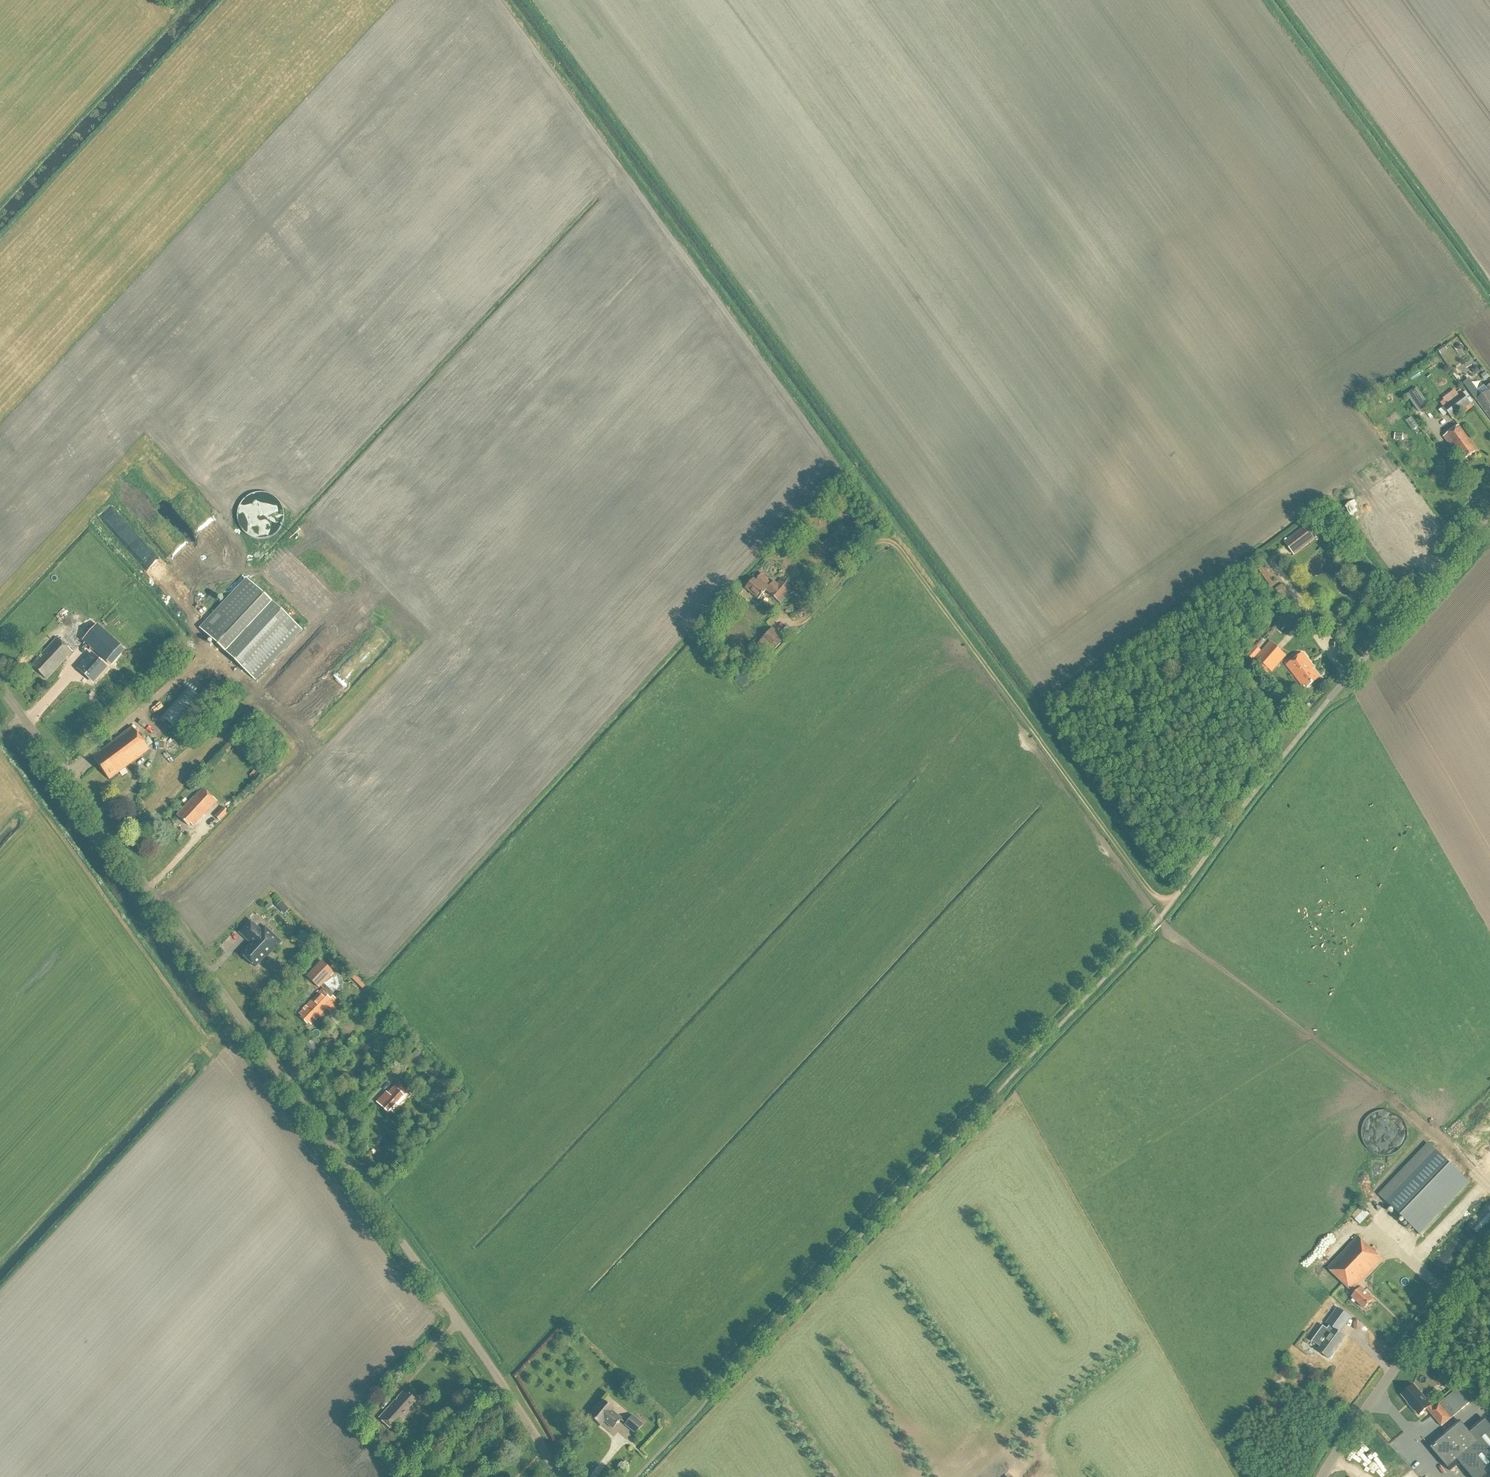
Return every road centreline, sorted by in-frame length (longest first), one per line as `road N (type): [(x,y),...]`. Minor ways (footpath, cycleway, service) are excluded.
road 1 (tertiary): [(559,1476),(0,696)]
road 2 (track): [(1168,908),(898,546),(872,546),(809,618),(786,620)]
road 3 (unclassified): [(1168,908),(1346,680),(1489,516)]
road 4 (tertiary): [(1321,1476),(1489,1248)]

